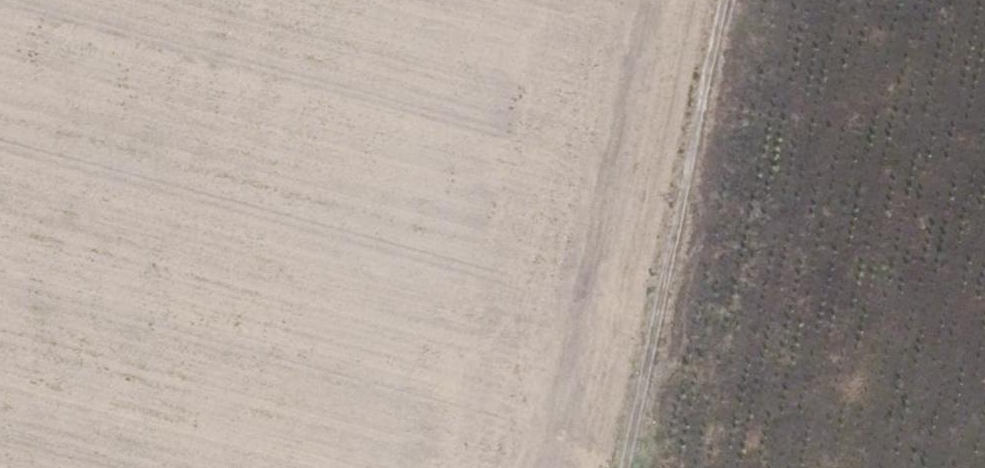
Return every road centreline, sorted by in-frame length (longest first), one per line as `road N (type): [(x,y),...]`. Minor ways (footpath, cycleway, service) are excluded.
road 1 (track): [(631,467),(729,0)]

